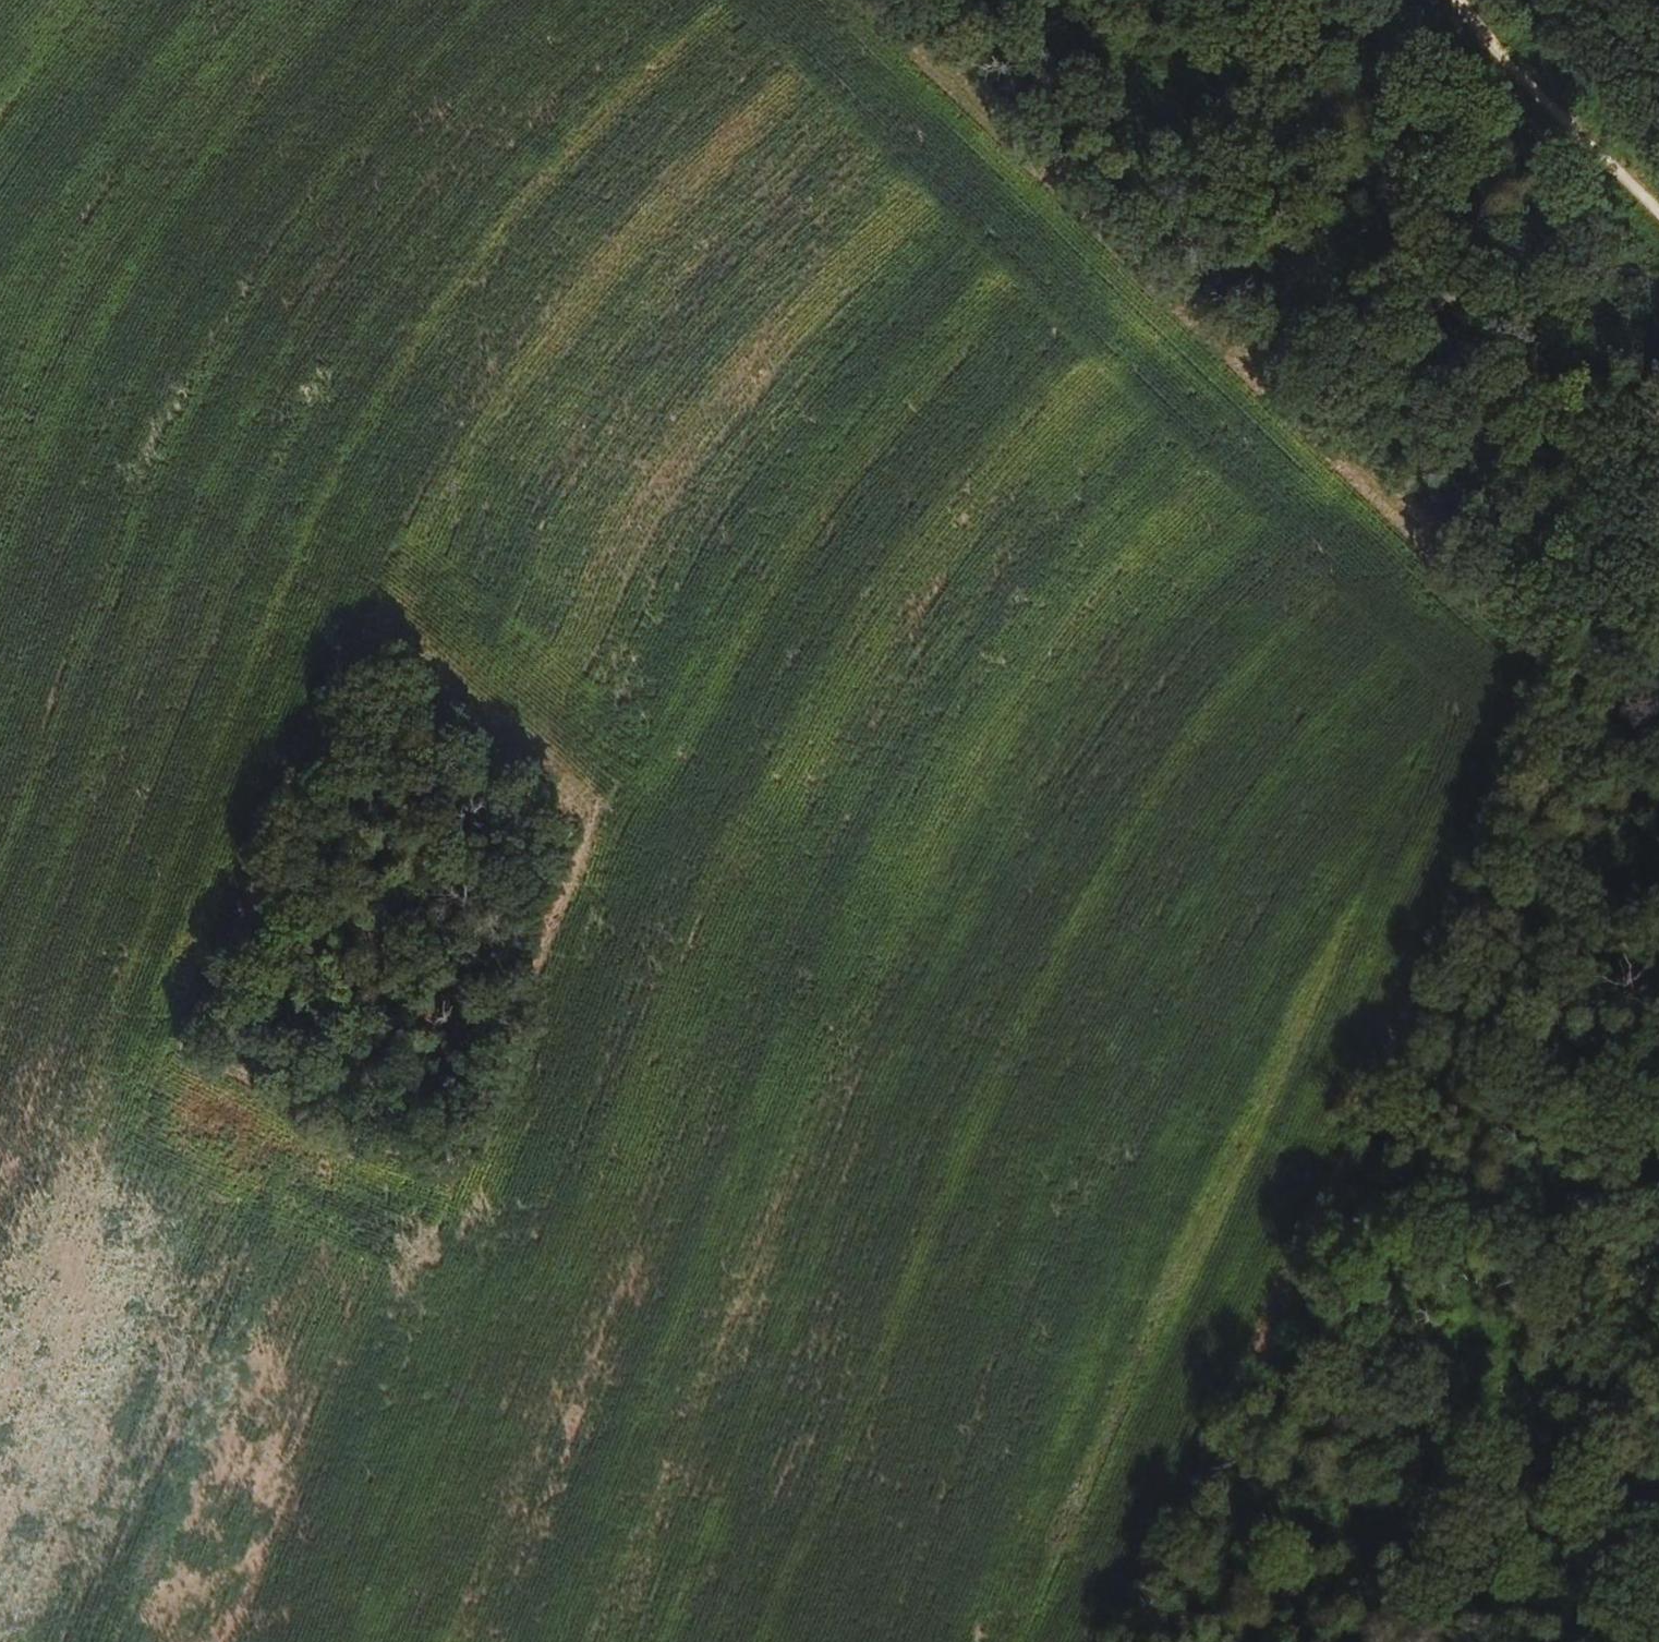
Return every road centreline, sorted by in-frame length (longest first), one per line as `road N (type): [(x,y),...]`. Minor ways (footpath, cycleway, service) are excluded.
road 1 (track): [(1658,213),(1465,0)]

